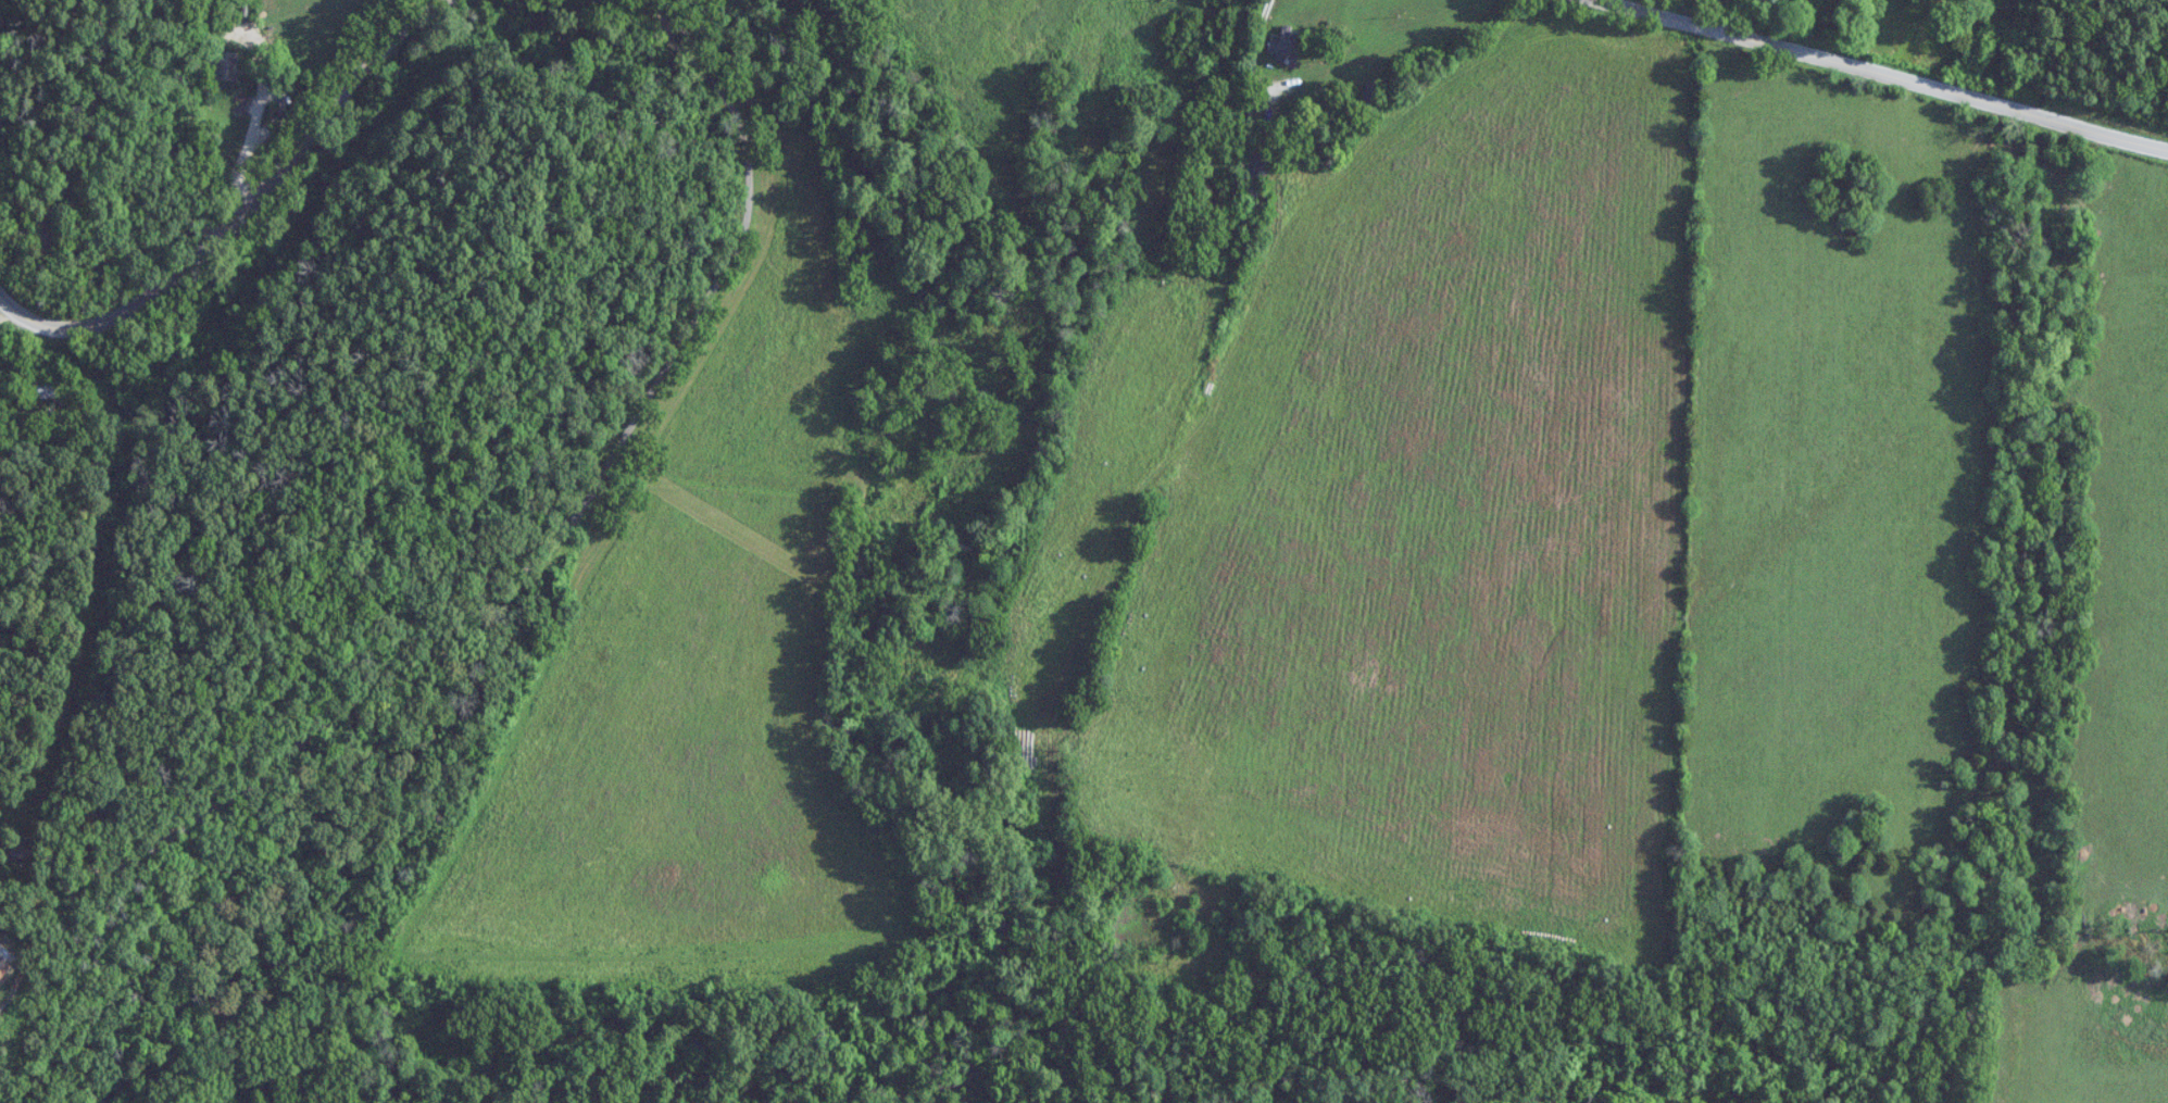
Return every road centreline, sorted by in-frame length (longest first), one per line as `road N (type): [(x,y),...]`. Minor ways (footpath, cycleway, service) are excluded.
road 1 (residential): [(1593,0),(2167,148)]
road 2 (residential): [(0,293),(32,319),(68,328),(109,318),(166,286),(248,209),(368,59),(416,14),(447,0)]

